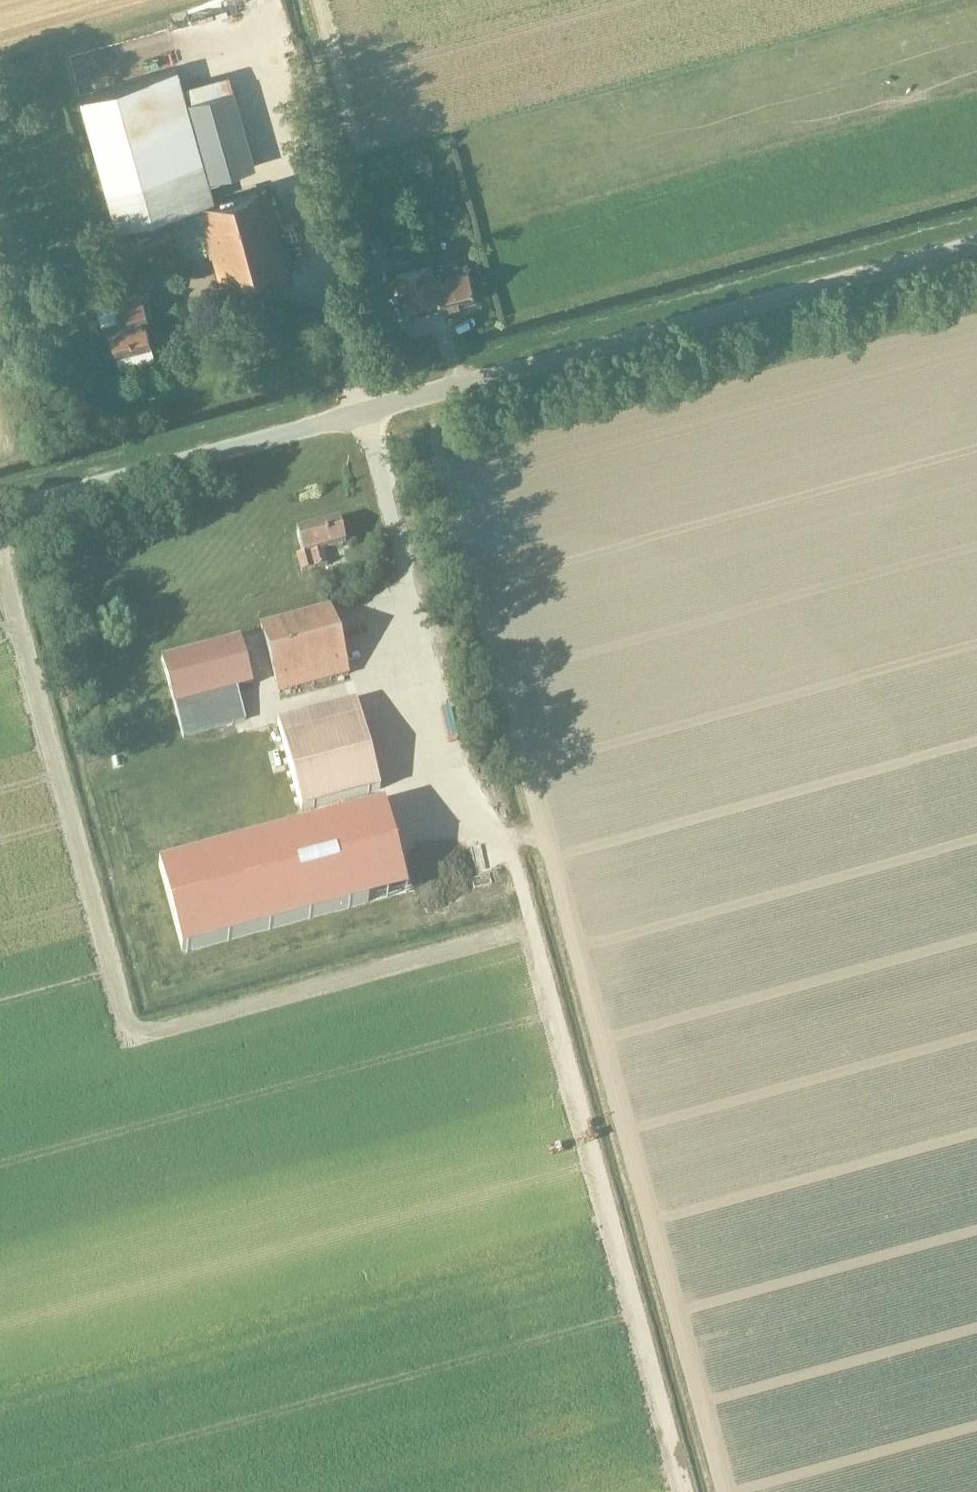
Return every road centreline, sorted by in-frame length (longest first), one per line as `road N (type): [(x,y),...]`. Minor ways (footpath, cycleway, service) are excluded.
road 1 (unclassified): [(0,511),(976,245)]

